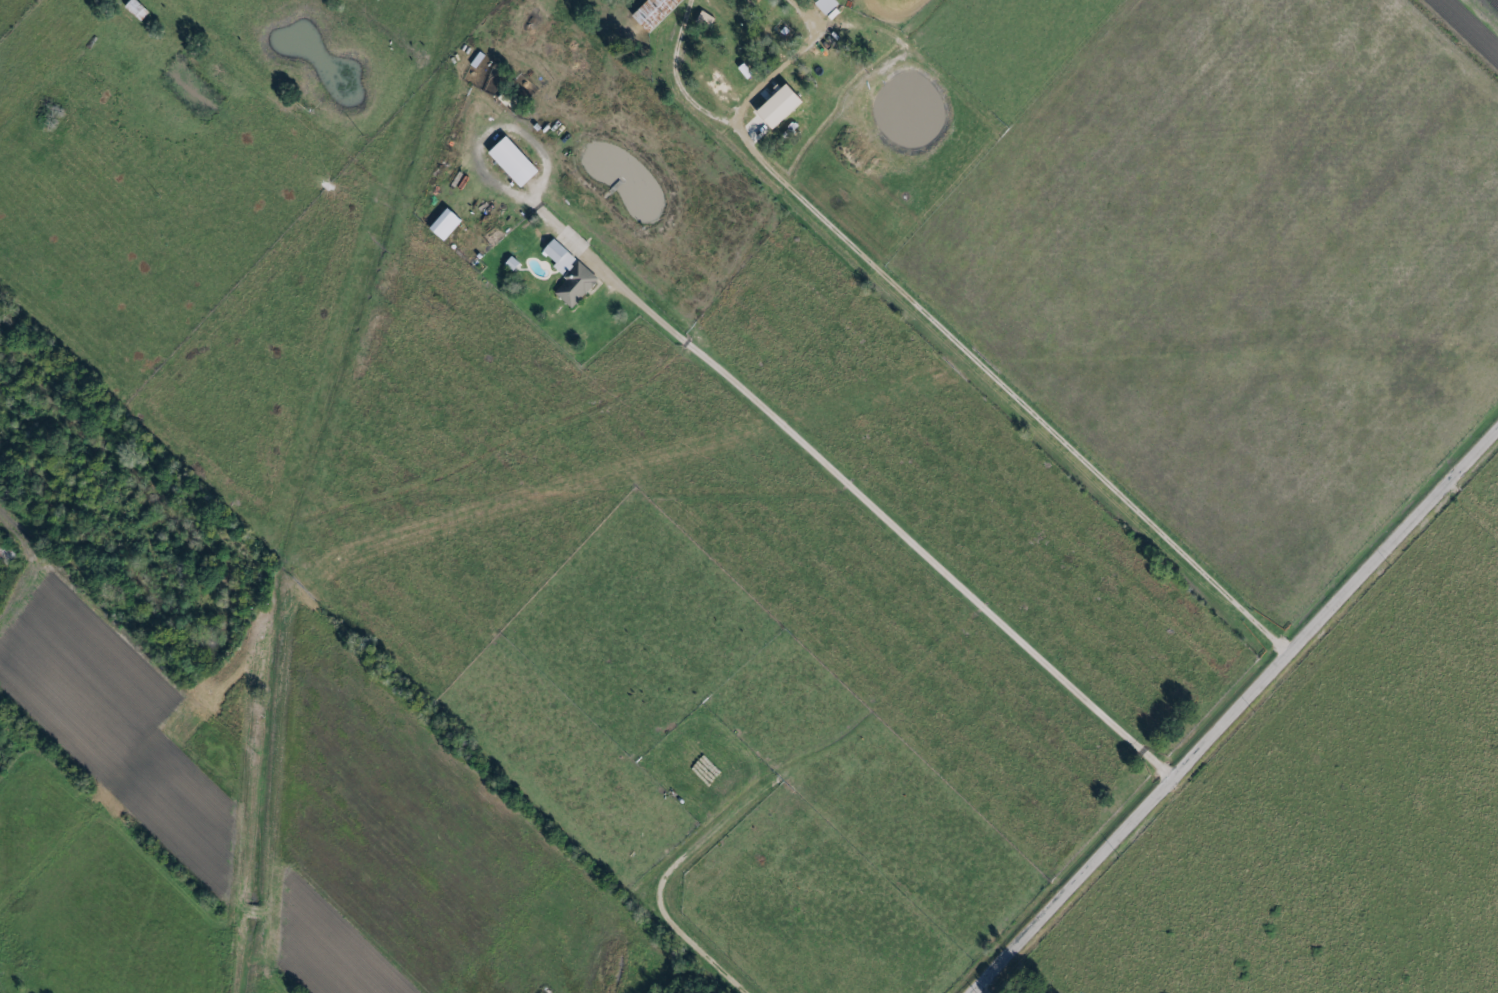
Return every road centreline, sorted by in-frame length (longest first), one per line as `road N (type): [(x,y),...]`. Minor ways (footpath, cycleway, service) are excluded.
road 1 (residential): [(1497,434),(976,992)]

